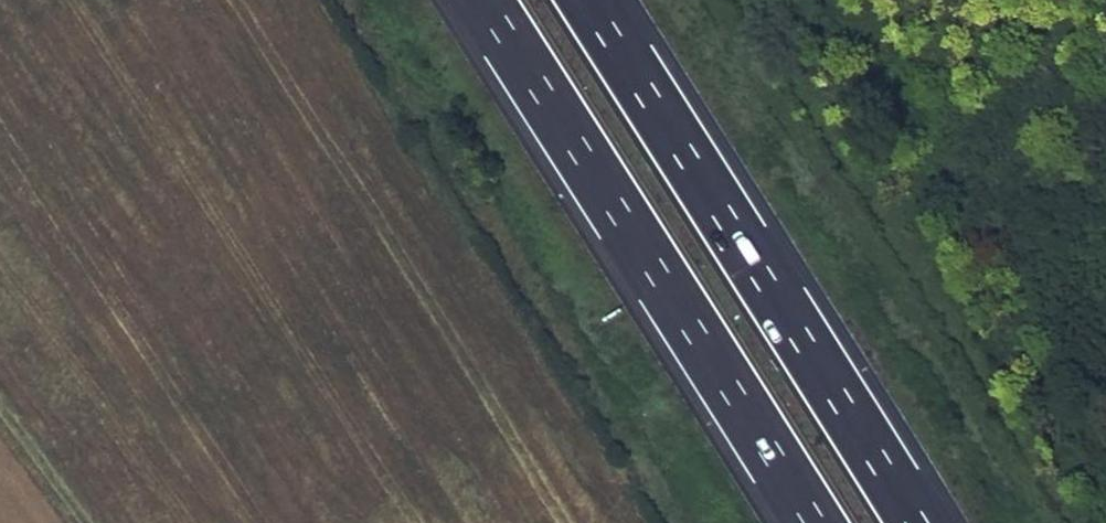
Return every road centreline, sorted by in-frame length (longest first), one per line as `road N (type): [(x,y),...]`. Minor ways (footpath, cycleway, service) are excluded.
road 1 (motorway): [(481,0),(811,522)]
road 2 (motorway): [(914,522),(586,0)]
road 3 (track): [(85,522),(0,415)]

